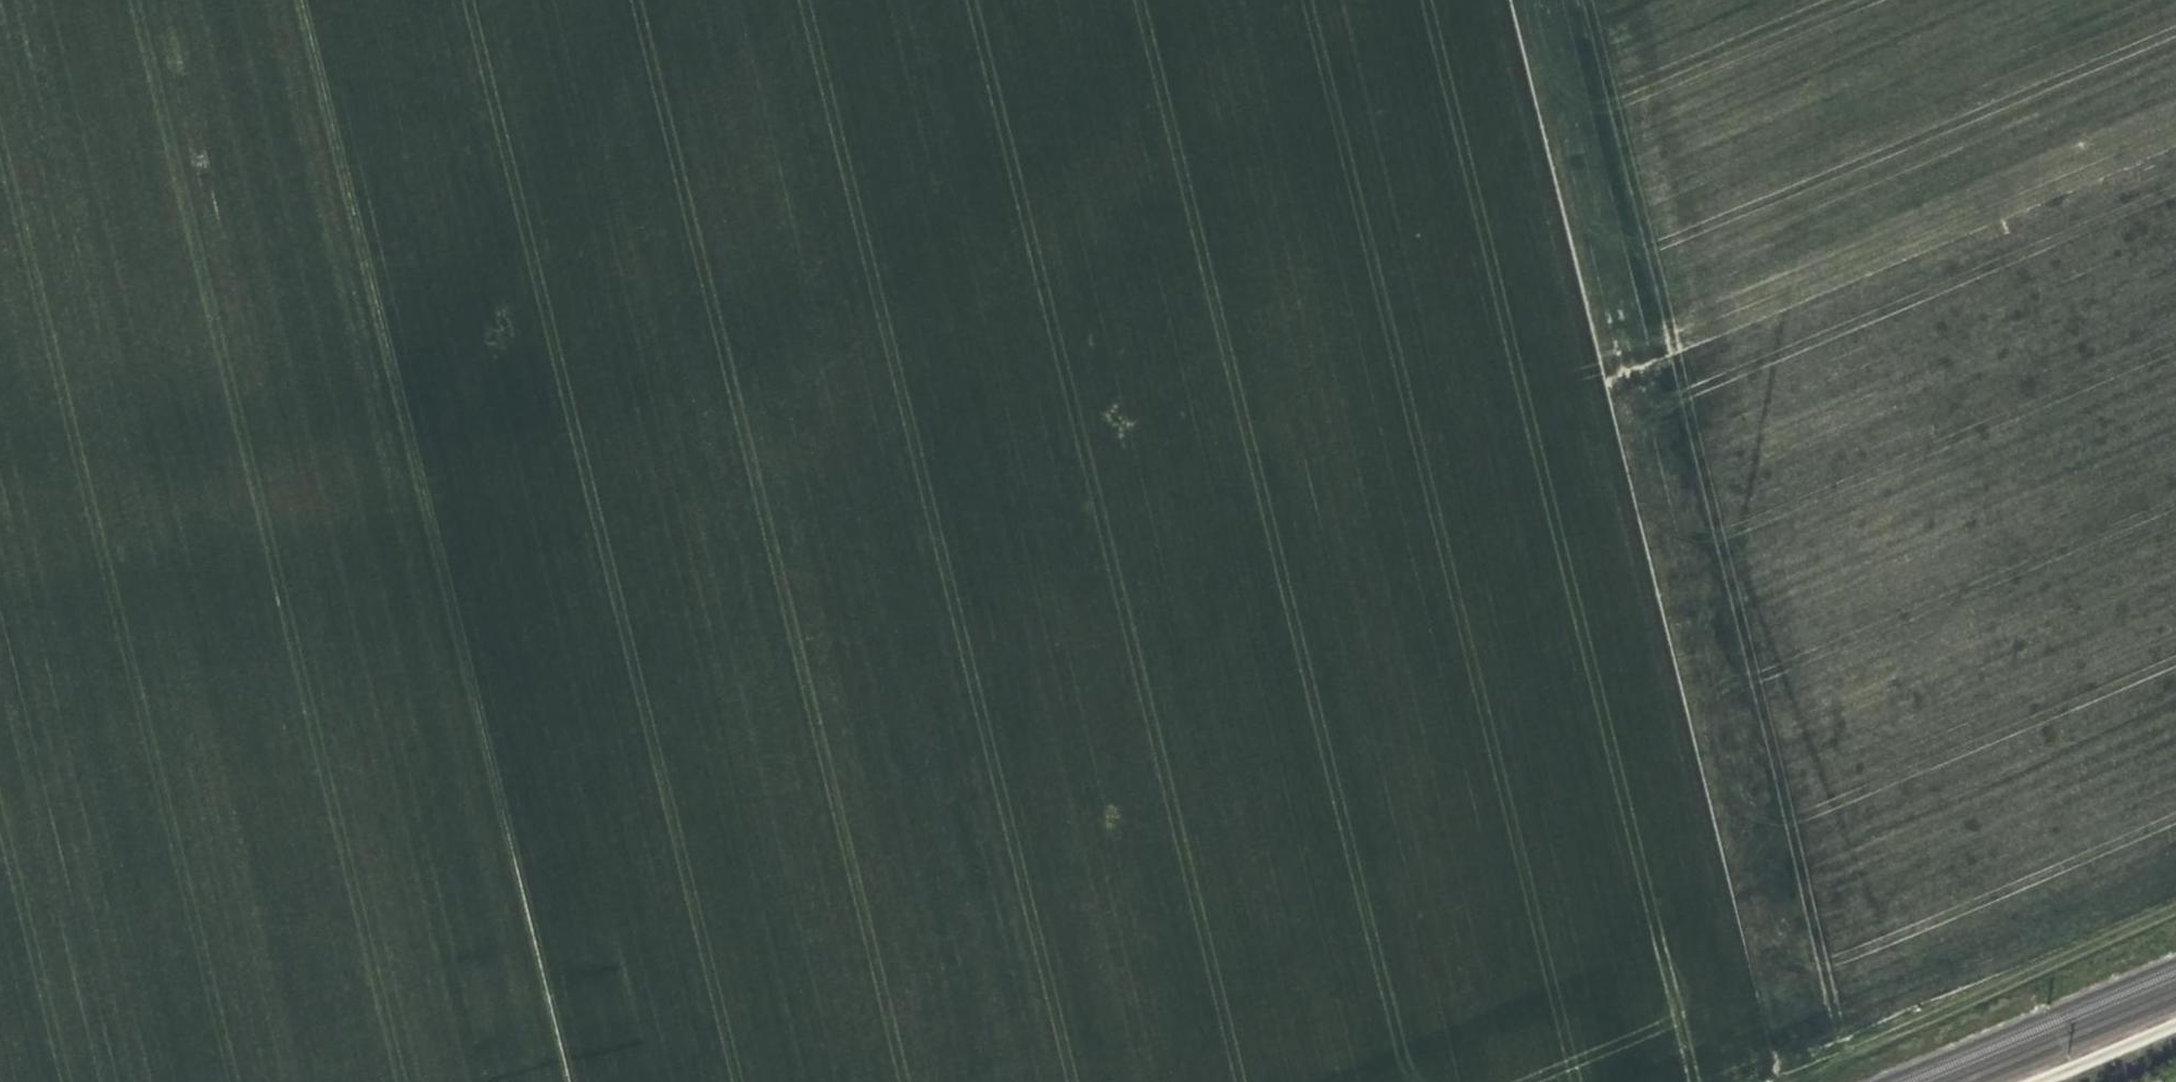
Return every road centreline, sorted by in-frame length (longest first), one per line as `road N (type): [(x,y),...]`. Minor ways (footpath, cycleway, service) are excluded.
road 1 (track): [(1833,1081),(2175,930)]

